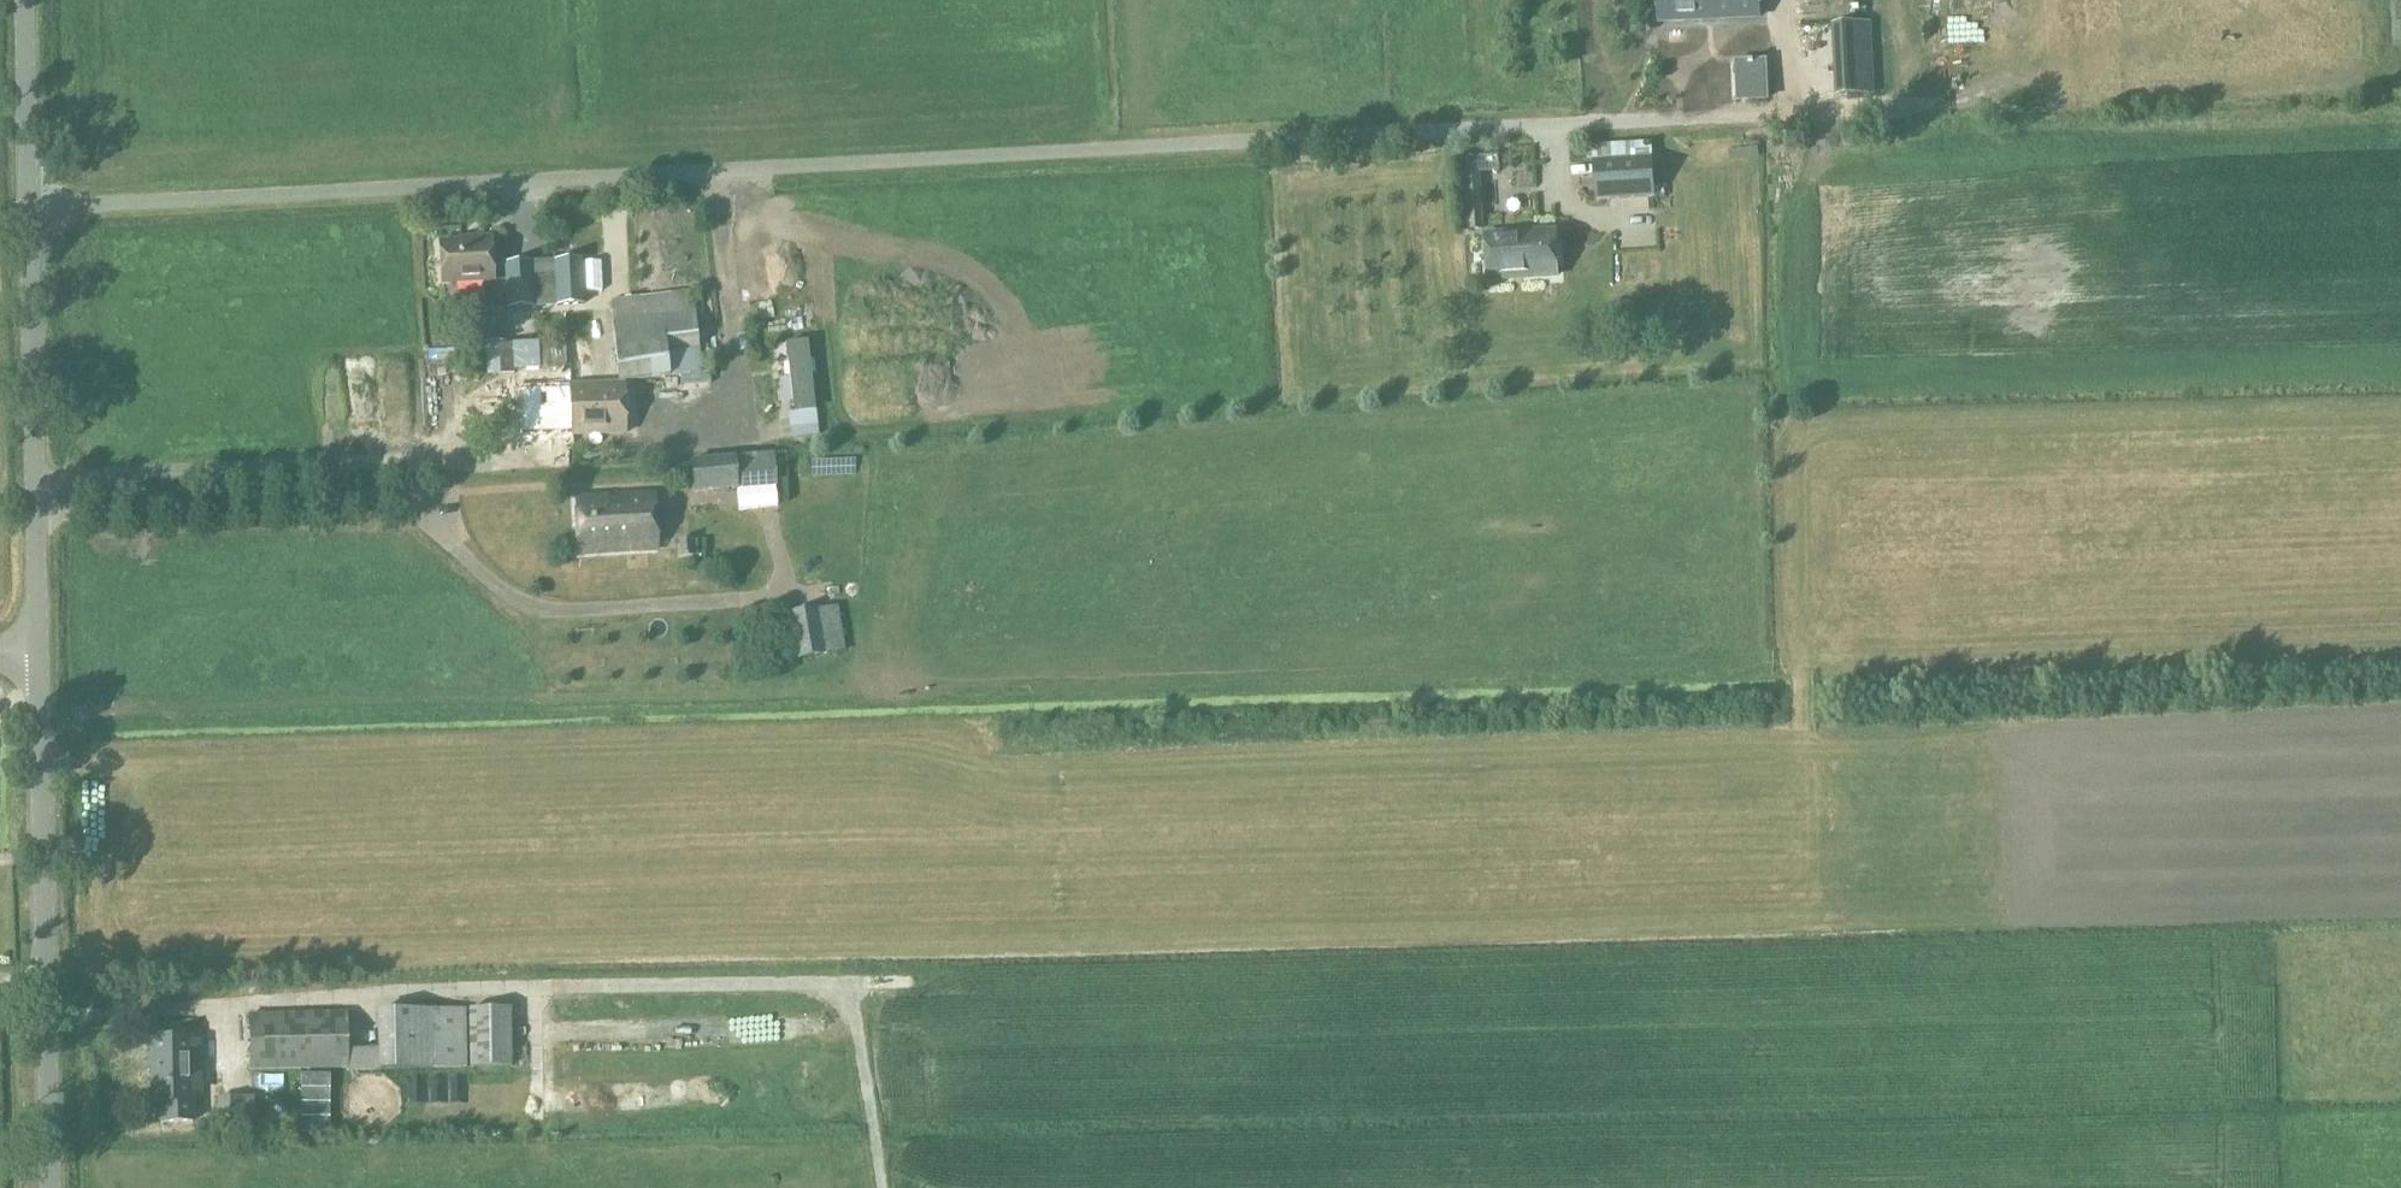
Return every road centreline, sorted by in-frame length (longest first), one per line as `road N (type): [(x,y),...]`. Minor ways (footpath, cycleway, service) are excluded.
road 1 (unclassified): [(30,208),(1845,110)]
road 2 (tertiary): [(53,1187),(42,658)]
road 3 (tertiary): [(42,658),(30,208)]
road 4 (tertiary): [(30,208),(26,0)]

